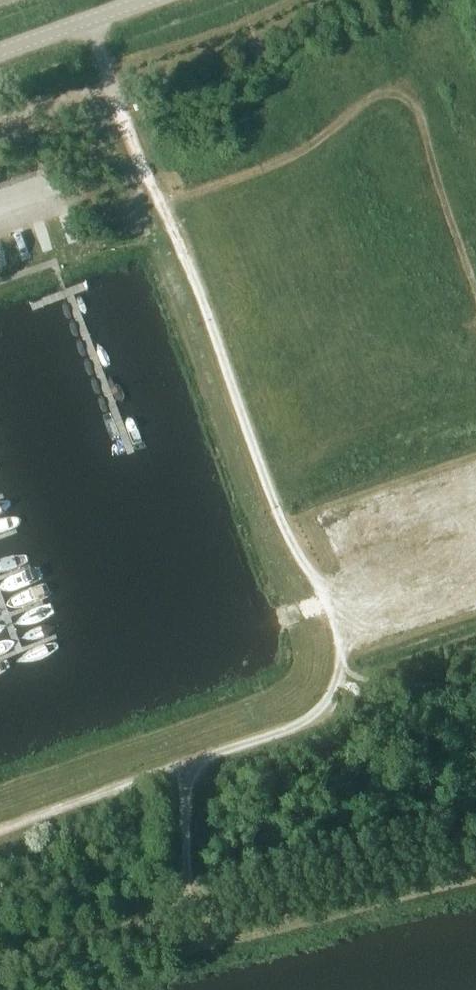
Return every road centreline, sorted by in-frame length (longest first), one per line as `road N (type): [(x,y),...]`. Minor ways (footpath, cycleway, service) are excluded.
road 1 (unclassified): [(143,0),(0,52)]
road 2 (track): [(183,893),(190,763)]

